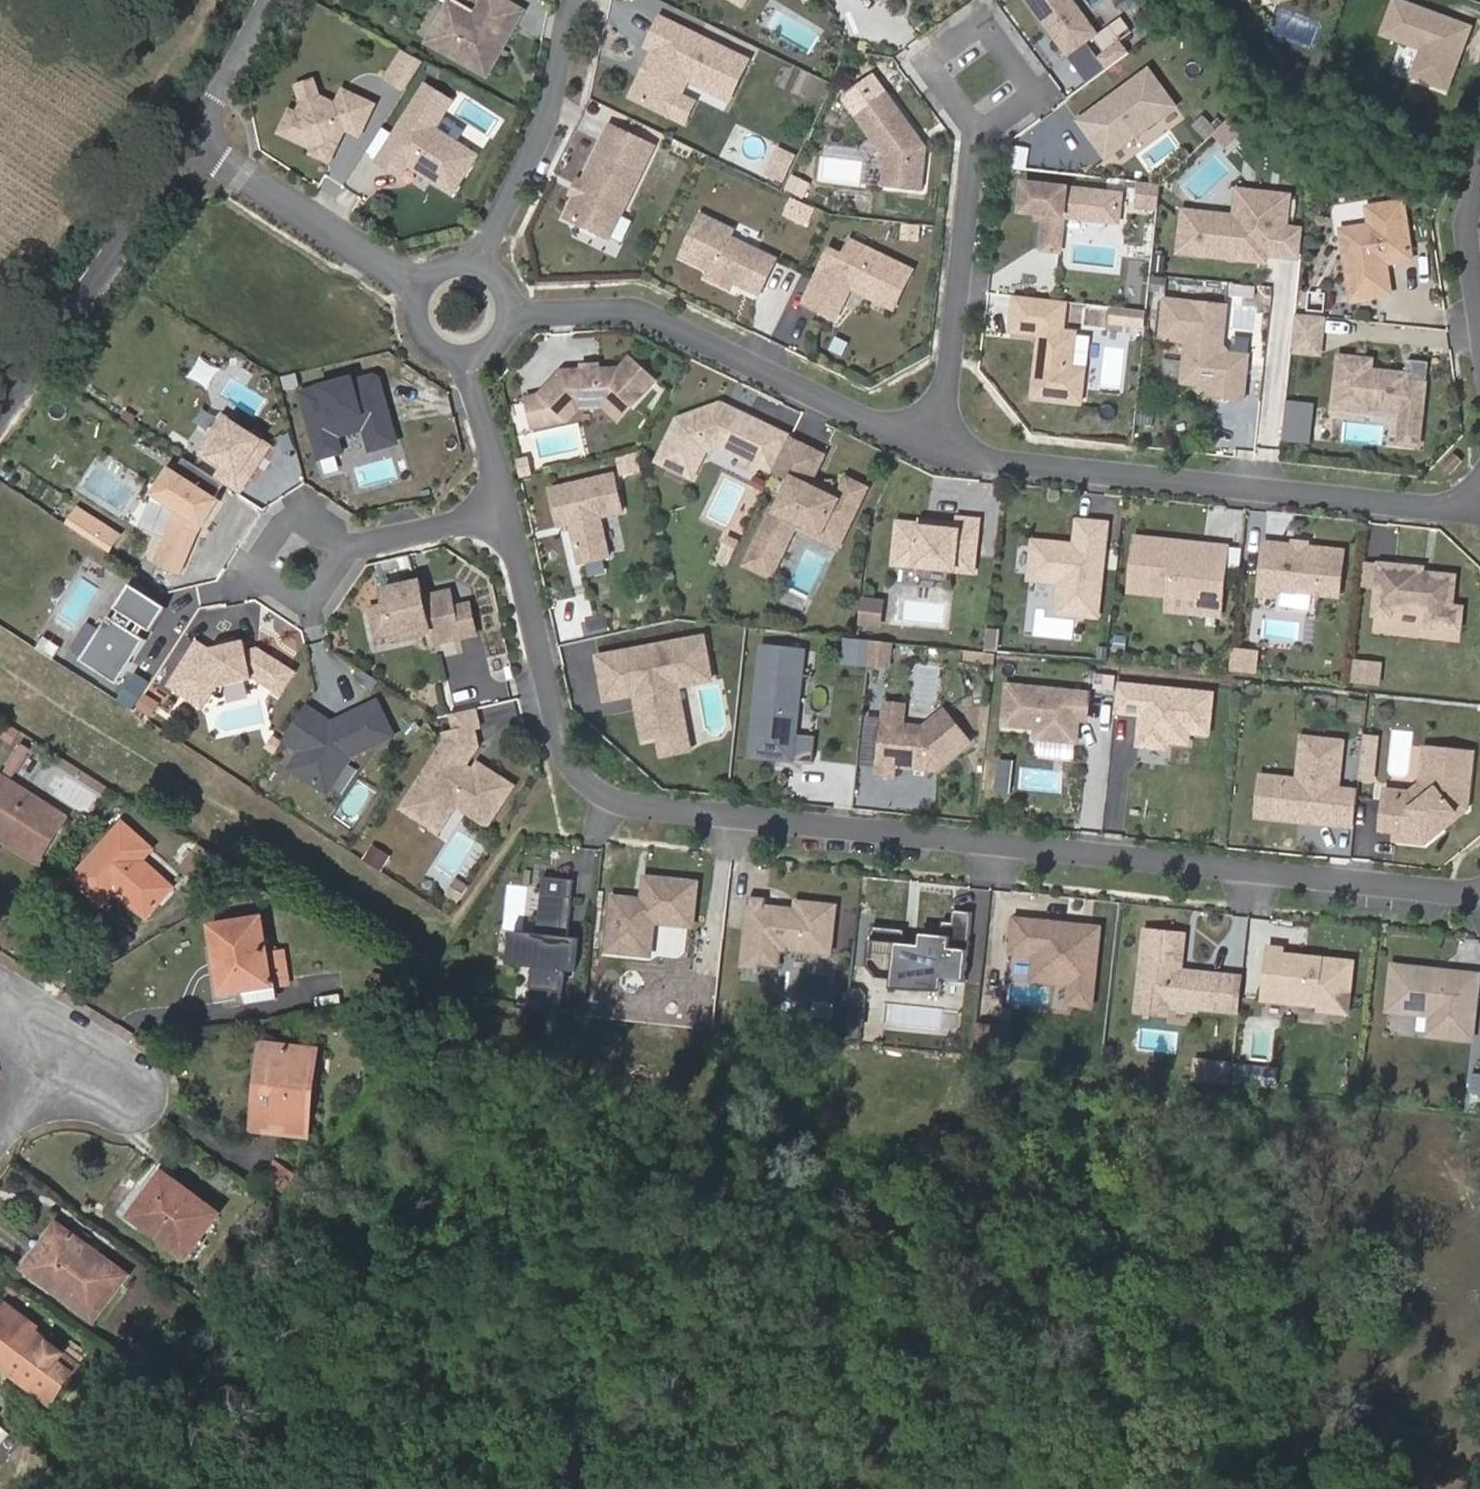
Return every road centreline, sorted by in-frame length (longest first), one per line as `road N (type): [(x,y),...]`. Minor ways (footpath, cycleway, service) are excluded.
road 1 (residential): [(1479,885),(1142,863),(601,795),(572,769),(557,739),(501,511)]
road 2 (residential): [(940,451),(1479,508)]
road 3 (residential): [(507,315),(641,312),(940,451)]
road 4 (residential): [(0,411),(194,144)]
road 5 (residential): [(940,451),(977,131)]
road 6 (residential): [(574,0),(550,108),(474,266)]
road 7 (residential): [(421,287),(194,144)]
road 8 (residential): [(977,131),(927,63),(982,26),(1033,97)]
road 9 (residential): [(1479,169),(1464,237),(1479,367)]
road 10 (residential): [(344,545),(293,512),(251,569),(303,606)]
road 11 (residential): [(194,144),(272,0)]
road 12 (residential): [(501,511),(344,545)]
road 13 (residential): [(501,511),(465,357)]

